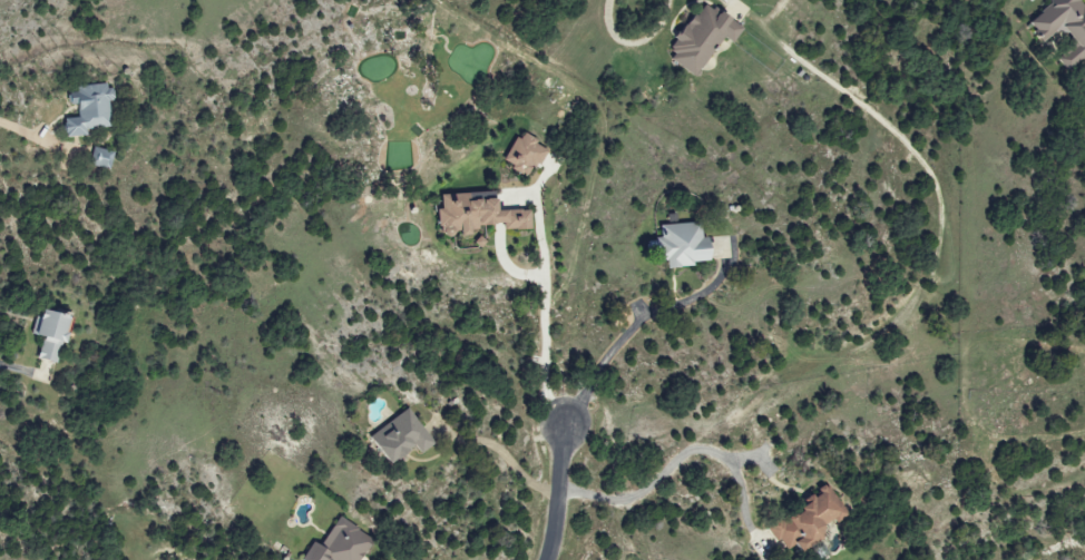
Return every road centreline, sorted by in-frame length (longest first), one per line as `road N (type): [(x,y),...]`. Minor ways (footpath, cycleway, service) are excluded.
road 1 (residential): [(548,559),(563,433)]

